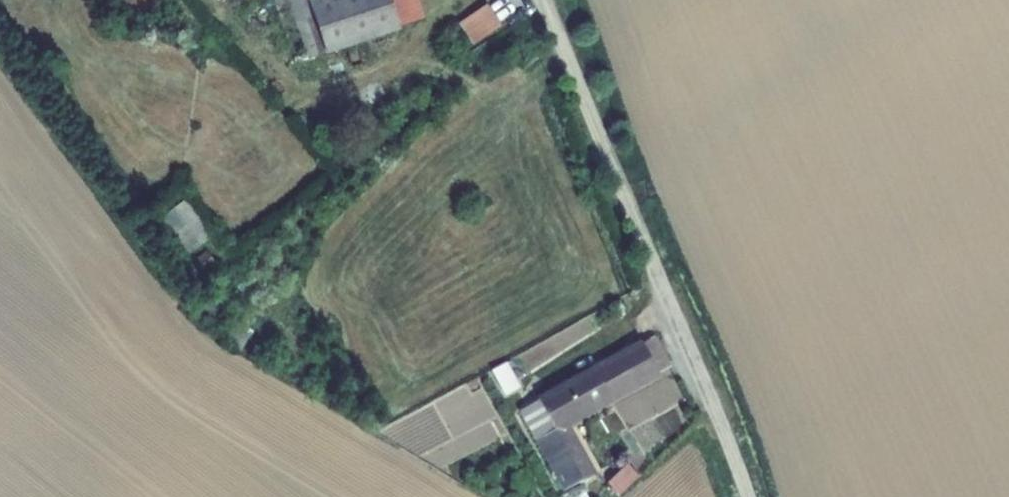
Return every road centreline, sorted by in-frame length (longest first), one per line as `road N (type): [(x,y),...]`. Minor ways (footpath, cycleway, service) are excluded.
road 1 (unclassified): [(544,0),(749,496)]

